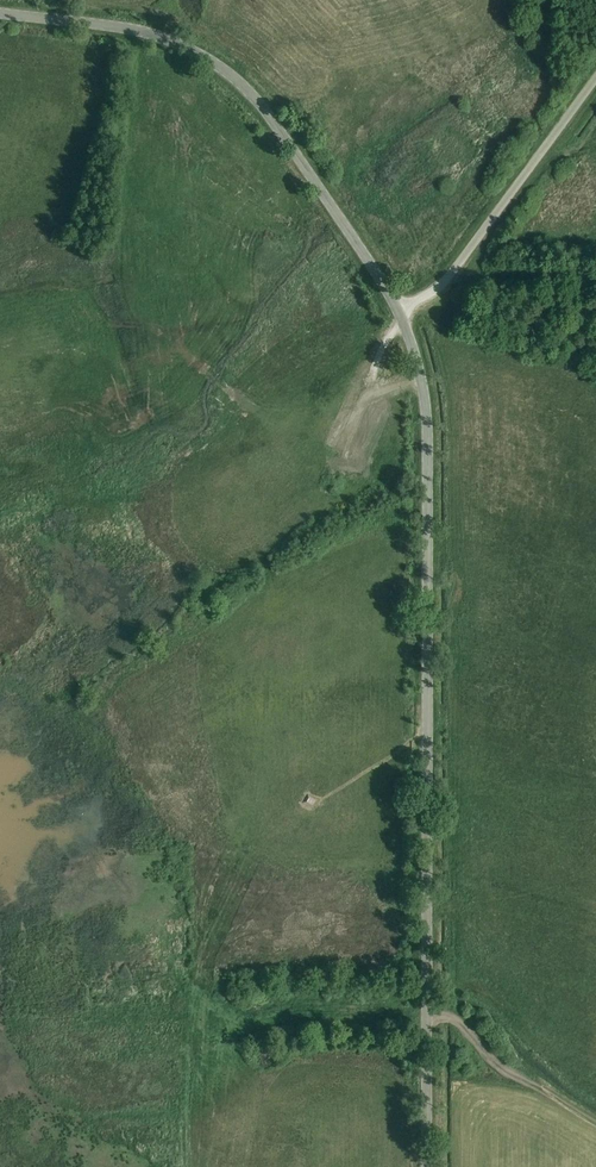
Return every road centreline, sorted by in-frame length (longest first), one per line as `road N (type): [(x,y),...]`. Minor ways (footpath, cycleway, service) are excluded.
road 1 (tertiary): [(426,1166),(426,419),(399,311)]
road 2 (tertiary): [(399,311),(271,118),(210,59),(121,27),(0,13)]
road 3 (unclassified): [(399,311),(455,269),(595,77)]
road 4 (track): [(595,1127),(493,1057),(456,1020),(427,1017)]

